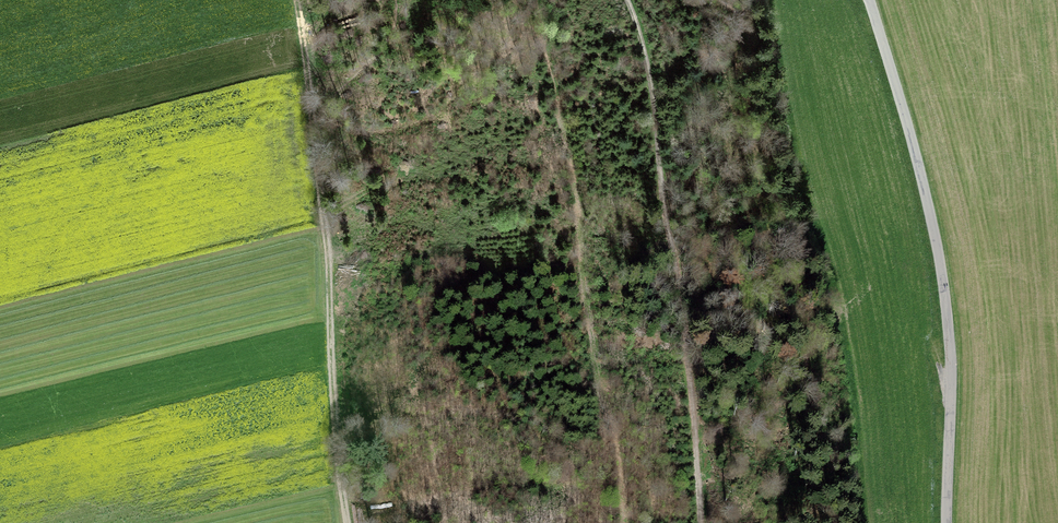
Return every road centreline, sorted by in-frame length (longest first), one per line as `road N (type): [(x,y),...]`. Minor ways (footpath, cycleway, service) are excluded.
road 1 (unclassified): [(869,0),(911,136),(943,283),(951,355),(947,522)]
road 2 (track): [(627,0),(653,88),(702,522)]
road 3 (track): [(314,110),(349,522)]

